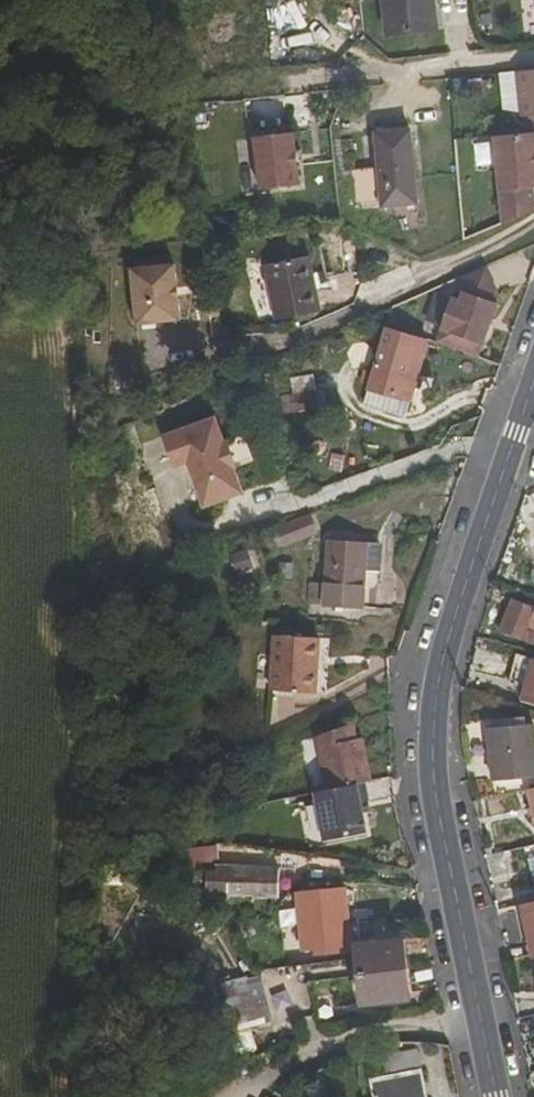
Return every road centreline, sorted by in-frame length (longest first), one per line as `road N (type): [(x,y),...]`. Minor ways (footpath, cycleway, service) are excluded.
road 1 (residential): [(495,1096),(434,812),(432,745),(443,656),(510,460)]

